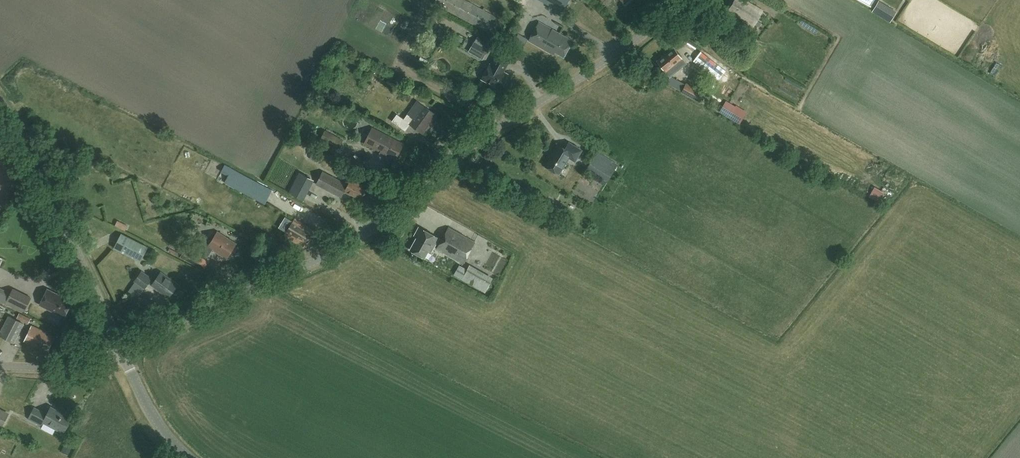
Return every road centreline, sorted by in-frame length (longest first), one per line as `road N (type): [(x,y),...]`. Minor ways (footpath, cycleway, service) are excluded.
road 1 (tertiary): [(123,349),(363,236),(496,127),(628,45),(683,0)]
road 2 (unclassified): [(123,349),(29,145),(0,102)]
road 3 (unclassified): [(189,457),(159,425),(123,349)]
road 4 (tertiary): [(0,367),(76,365),(123,349)]

